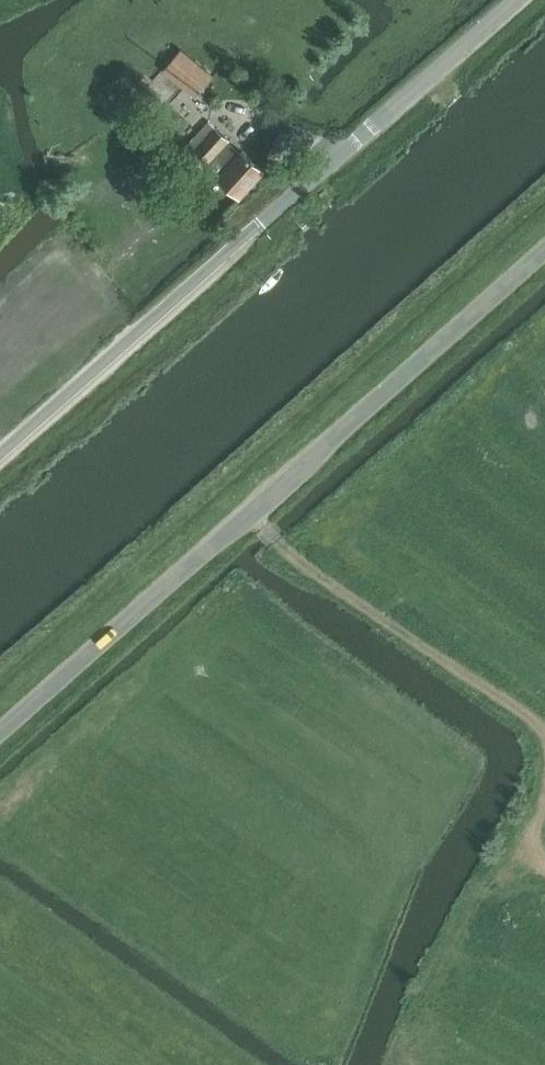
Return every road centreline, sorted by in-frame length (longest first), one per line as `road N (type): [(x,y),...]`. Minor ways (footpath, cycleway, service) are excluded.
road 1 (tertiary): [(0,733),(544,251)]
road 2 (unclassified): [(0,453),(515,0)]
road 3 (track): [(544,716),(250,513)]

